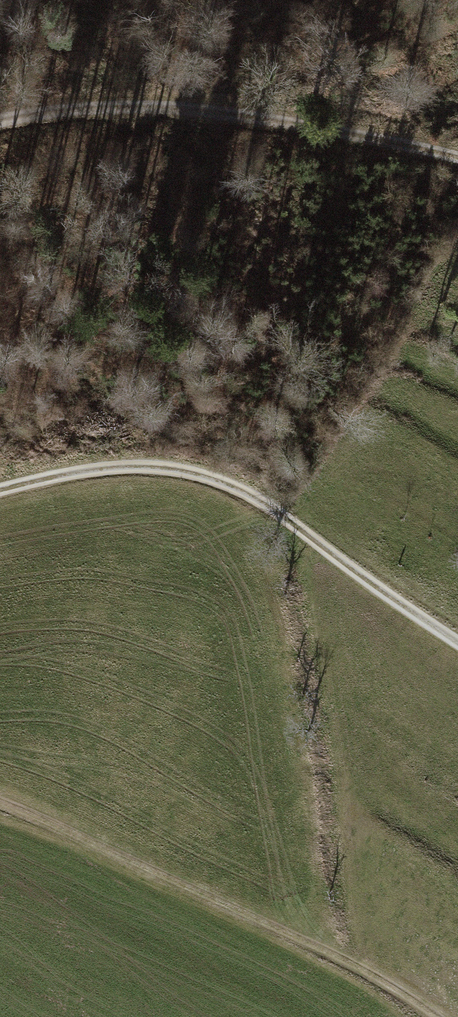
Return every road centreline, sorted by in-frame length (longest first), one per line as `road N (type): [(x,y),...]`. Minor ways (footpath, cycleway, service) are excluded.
road 1 (track): [(0,492),(79,474),(210,482),(303,534),(457,642)]
road 2 (track): [(437,1016),(340,957),(0,812)]
road 3 (track): [(0,119),(171,107),(398,143),(457,162)]

